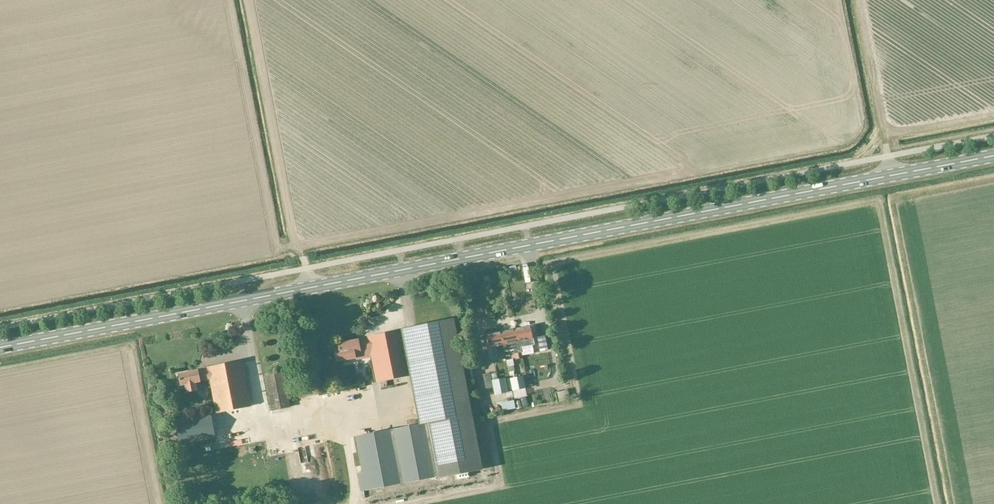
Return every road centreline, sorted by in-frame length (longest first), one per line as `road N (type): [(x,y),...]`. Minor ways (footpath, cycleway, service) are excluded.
road 1 (secondary): [(0,348),(993,156)]

